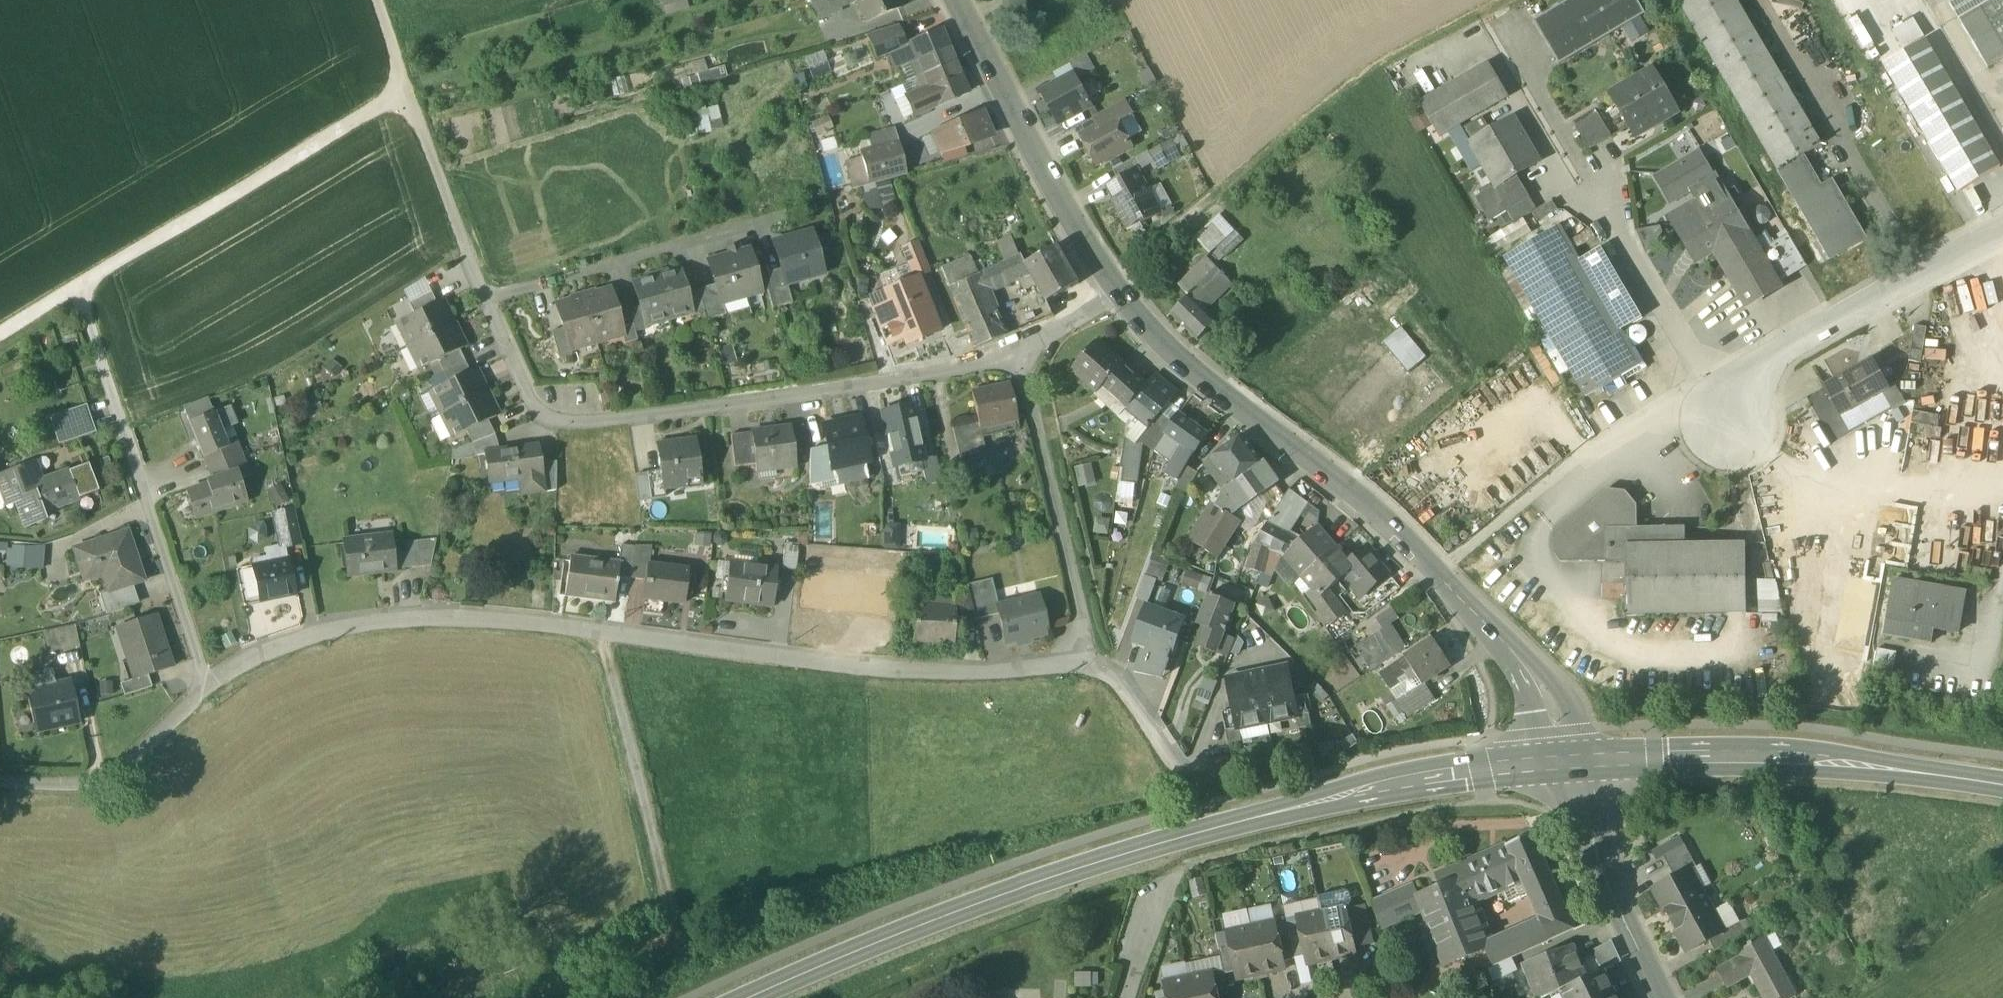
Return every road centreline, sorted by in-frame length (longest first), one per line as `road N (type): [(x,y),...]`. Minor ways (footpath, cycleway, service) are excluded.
road 1 (residential): [(77,287),(406,88),(487,307),(540,414),(569,424),(970,365),(1031,344)]
road 2 (unclassified): [(205,687),(266,646),(325,628),(452,615),(845,665),(984,672),(1099,656)]
road 3 (secondary): [(1575,765),(1452,781),(1203,831),(1057,875),(750,997)]
road 4 (track): [(1112,284),(1377,64),(1501,0)]
road 5 (secondary): [(2002,786),(1816,765),(1575,765)]
road 6 (unclassified): [(205,687),(77,287)]
road 7 (tertiary): [(1436,574),(1312,459),(1186,367),(1127,303)]
road 8 (tertiary): [(1127,303),(1040,169),(953,0)]
road 9 (unclassified): [(1436,574),(1622,428),(1713,387)]
road 10 (unclassified): [(2002,230),(1713,387)]
road 11 (residential): [(1099,656),(1031,344)]
road 12 (tertiary): [(1662,997),(1597,854),(1575,765)]
road 13 (unclassified): [(0,783),(35,788),(108,781),(205,687)]
road 14 (tertiary): [(1575,765),(1535,680),(1436,574)]
road 15 (unclassified): [(1713,387),(1600,194)]
road 16 (unclassified): [(1099,656),(1177,769)]
road 17 (residential): [(1123,997),(1166,881)]

